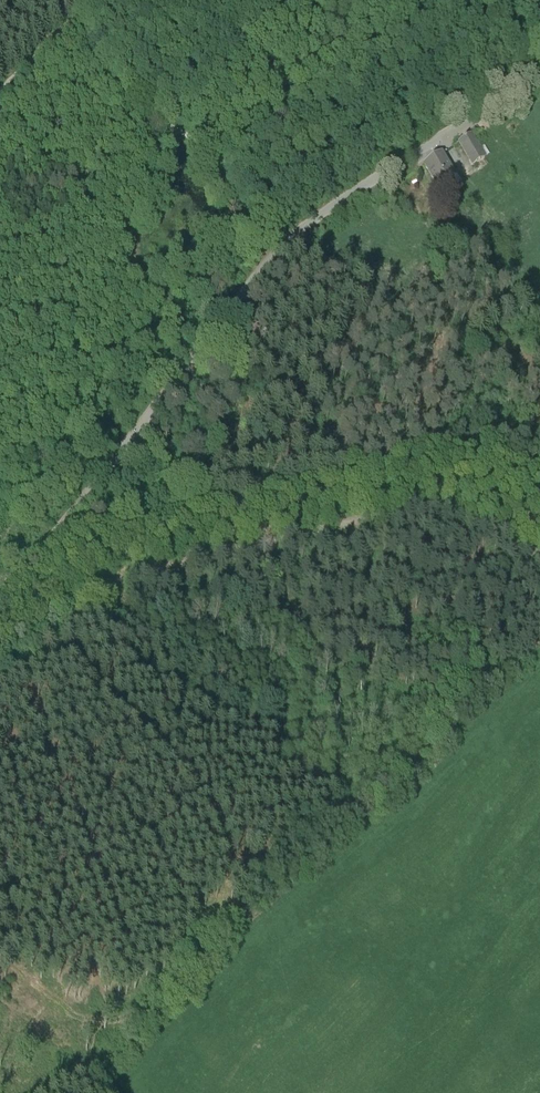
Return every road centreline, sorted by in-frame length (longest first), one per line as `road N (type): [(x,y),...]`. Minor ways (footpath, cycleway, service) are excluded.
road 1 (track): [(277,250),(0,605)]
road 2 (track): [(277,250),(233,204),(205,153),(138,109),(80,17)]
road 3 (track): [(429,144),(277,250)]
road 4 (residential): [(539,64),(429,144)]
road 5 (track): [(0,87),(80,17),(80,0)]

